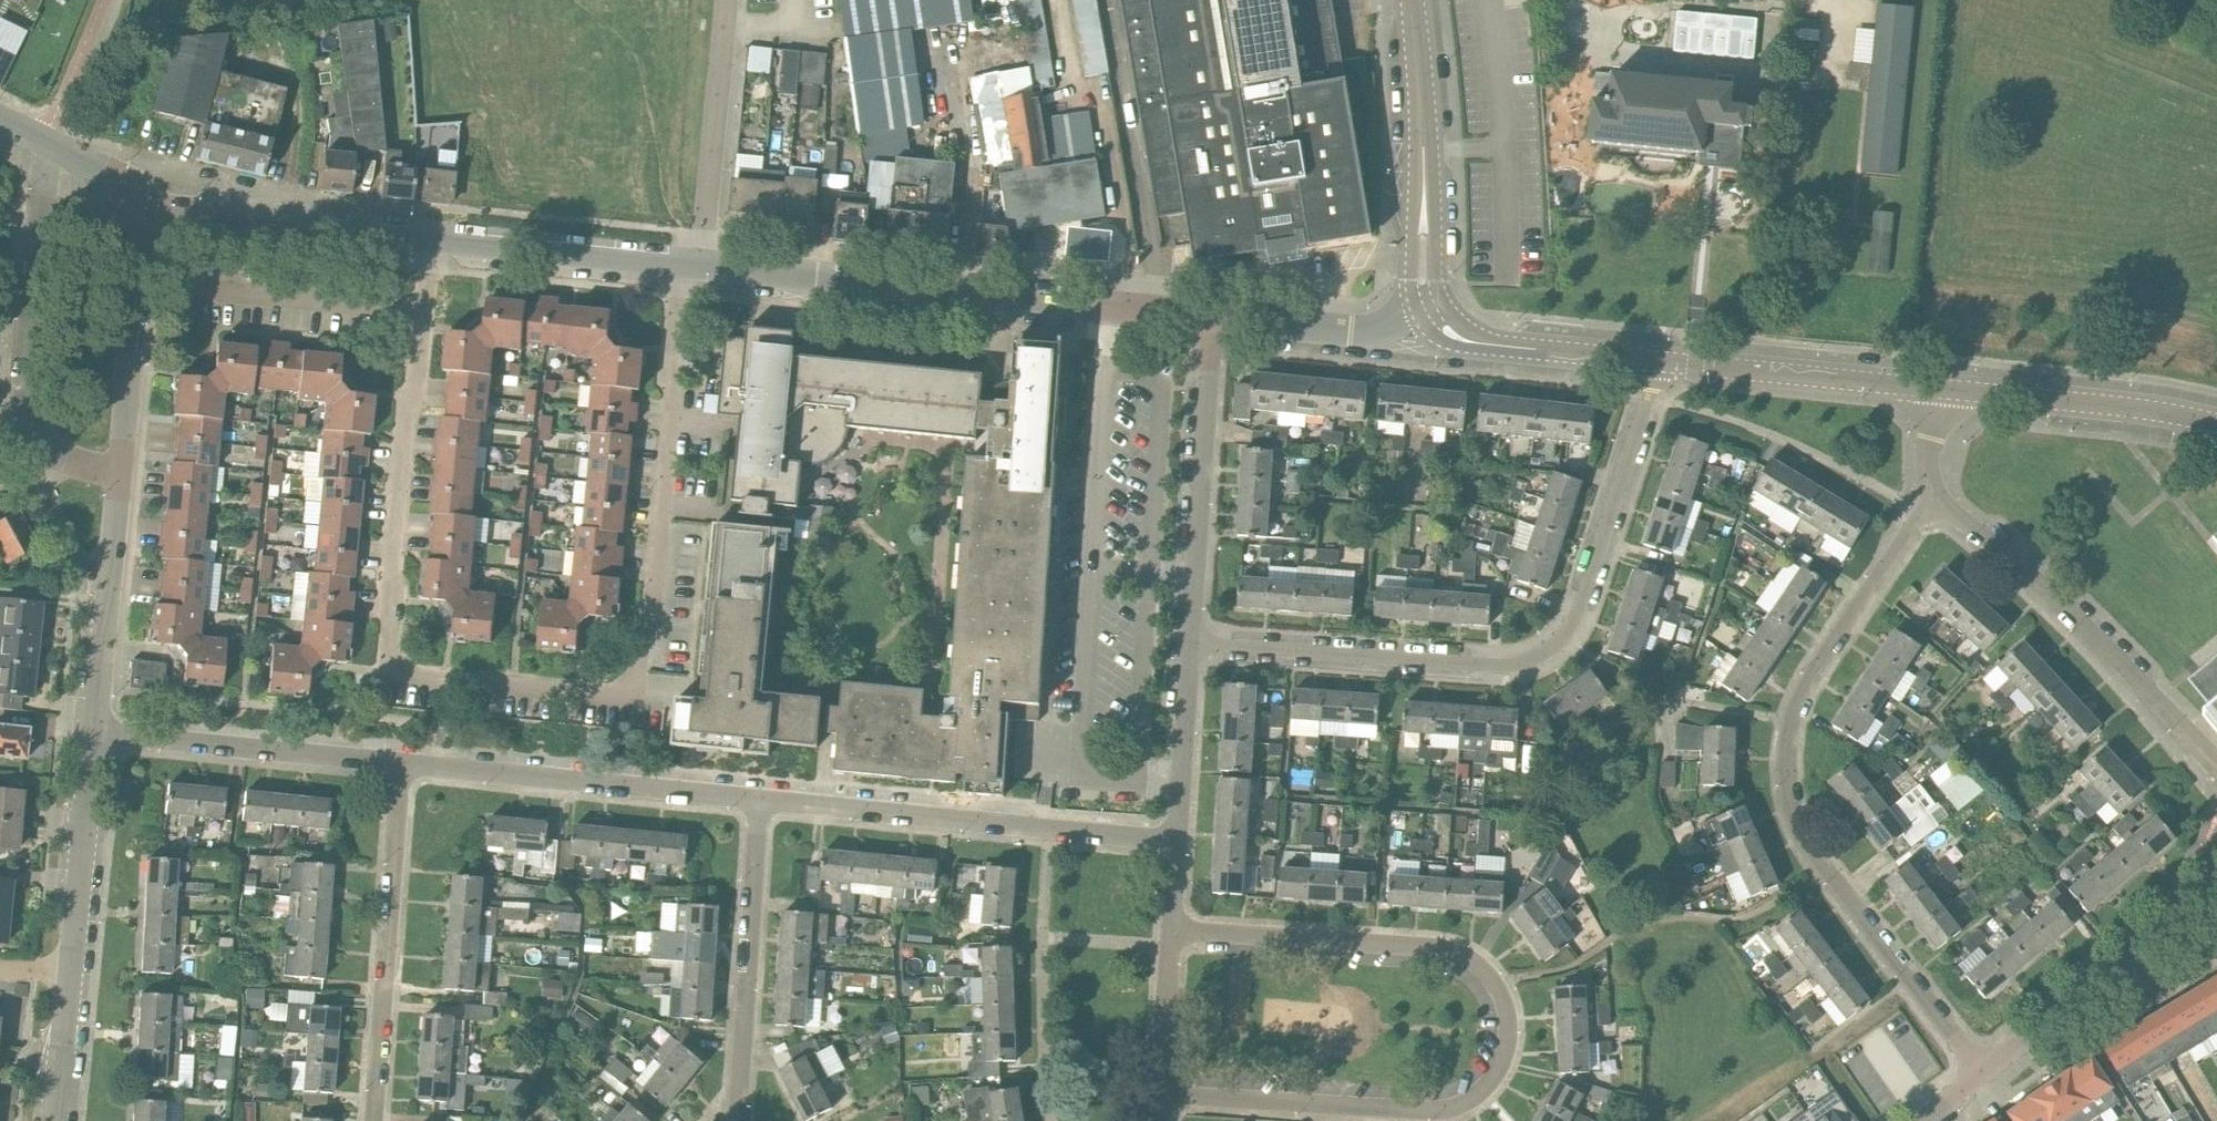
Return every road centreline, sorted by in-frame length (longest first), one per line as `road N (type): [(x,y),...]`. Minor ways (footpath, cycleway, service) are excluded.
road 1 (residential): [(679,267),(643,674),(622,693),(413,679),(391,662),(431,239)]
road 2 (residential): [(1165,1097),(1455,1110),(1482,1098),(1504,1071),(1511,1028),(1498,981),(1483,965),(1444,948),(1173,934)]
road 3 (residential): [(1976,1061),(1809,831),(1793,781),(1801,717),(1934,480)]
road 4 (residential): [(1660,360),(1576,621),(1551,650),(1517,660),(1193,639)]
road 5 (residential): [(1212,318),(679,267)]
road 6 (residential): [(1179,841),(751,795)]
road 7 (residential): [(2216,772),(1934,480)]
road 8 (residential): [(122,475),(87,465),(30,425),(16,375),(44,145)]
road 9 (residential): [(377,1120),(398,758)]
road 10 (residential): [(751,795),(398,758)]
road 11 (residential): [(733,1120),(751,795)]
road 12 (residential): [(1193,639),(1212,318)]
road 13 (residential): [(1431,311),(1423,283),(1424,150),(1411,0)]
road 14 (residential): [(1976,1061),(2216,869)]
road 15 (residential): [(398,758),(96,733)]
road 16 (residential): [(1941,390),(1660,360)]
road 17 (residential): [(2216,422),(1941,390)]
road 18 (residential): [(431,239),(186,213),(159,218)]
road 19 (residential): [(122,475),(135,244),(159,218)]
road 20 (residential): [(96,733),(122,475)]
road 21 (residential): [(679,267),(431,239)]
road 22 (residential): [(1660,360),(1474,343),(1431,311)]
road 23 (residential): [(69,968),(96,733)]
road 24 (residential): [(1431,311),(1363,332),(1212,318)]
road 25 (residential): [(1179,841),(1193,639)]
road 26 (residential): [(1165,1097),(1173,934)]
road 27 (residential): [(53,1120),(69,968)]
road 28 (residential): [(159,218),(130,188),(44,145)]

